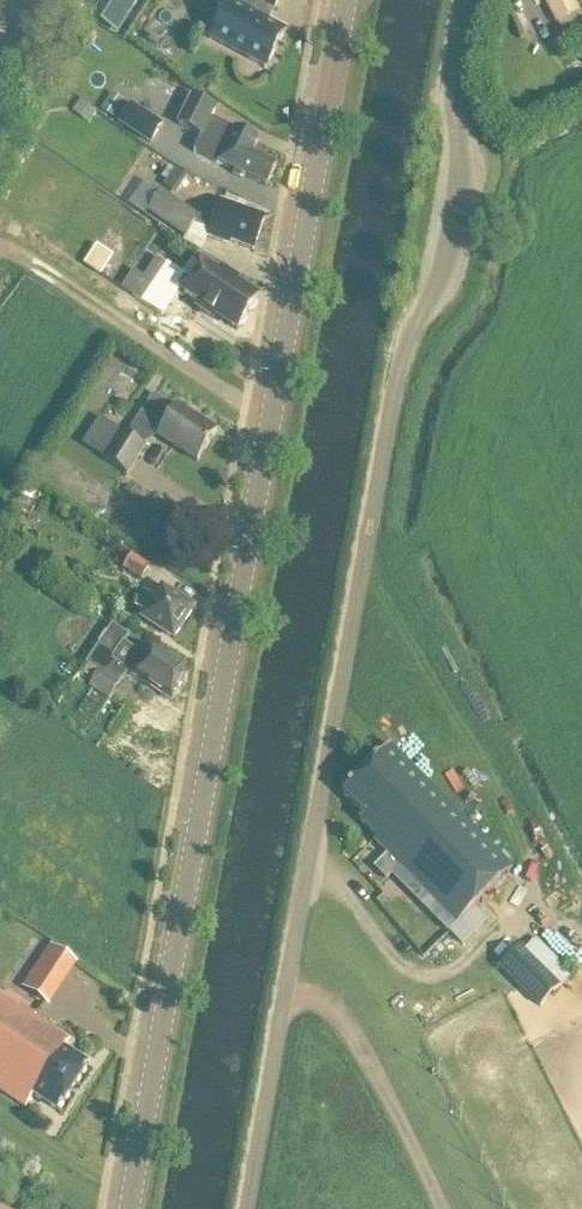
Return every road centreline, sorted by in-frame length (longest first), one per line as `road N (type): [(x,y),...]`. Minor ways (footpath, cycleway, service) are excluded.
road 1 (unclassified): [(245,1208),(404,342),(443,292),(469,154),(454,101),(470,0)]
road 2 (tertiary): [(118,1208),(343,0)]

